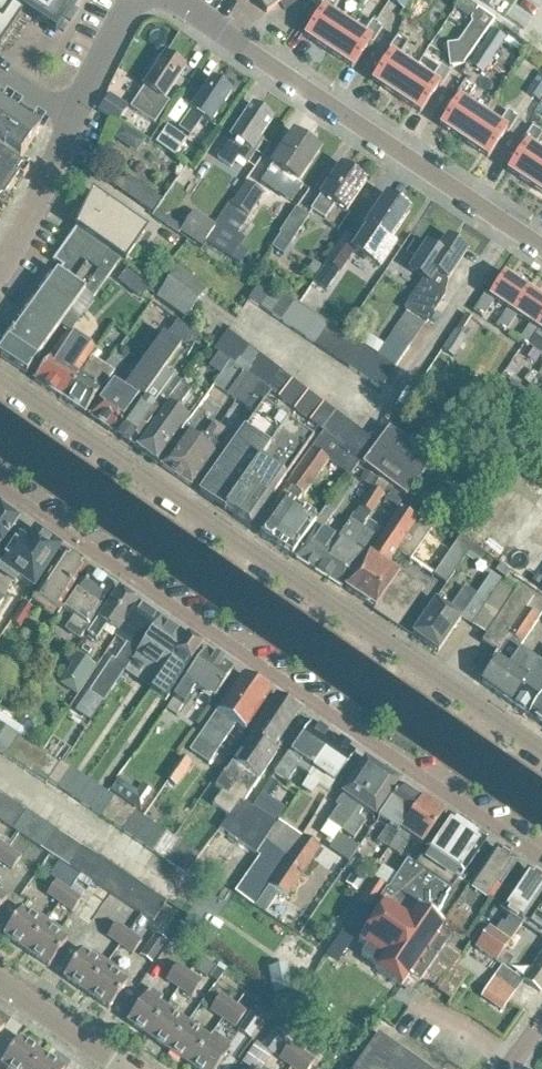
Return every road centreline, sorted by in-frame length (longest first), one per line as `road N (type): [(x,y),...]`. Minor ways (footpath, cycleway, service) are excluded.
road 1 (residential): [(541,752),(0,374)]
road 2 (residential): [(32,507),(541,861)]
road 3 (residential): [(541,252),(170,0)]
road 4 (residential): [(0,271),(133,0)]
road 5 (residential): [(116,1068),(0,988)]

